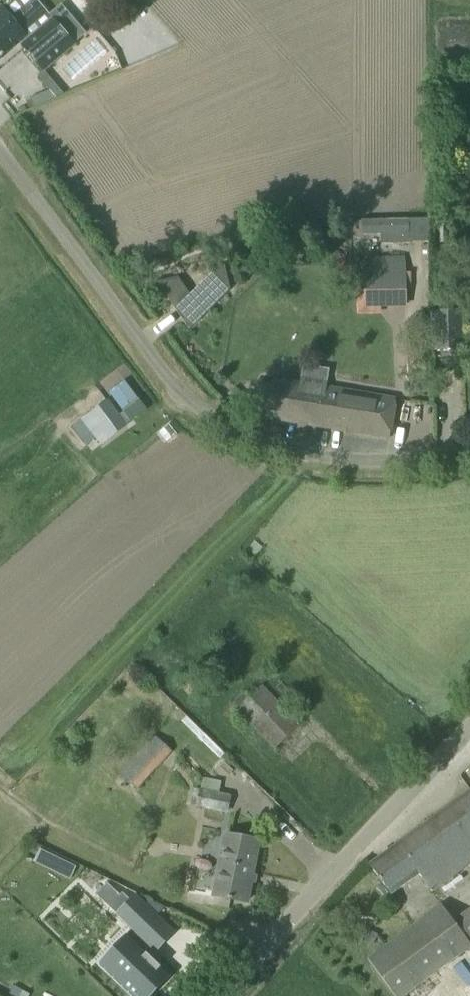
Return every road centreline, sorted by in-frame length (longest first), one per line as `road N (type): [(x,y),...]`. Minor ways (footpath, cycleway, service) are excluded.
road 1 (unclassified): [(469,446),(324,457),(230,426),(152,353),(0,144)]
road 2 (unclassified): [(218,995),(469,732)]

